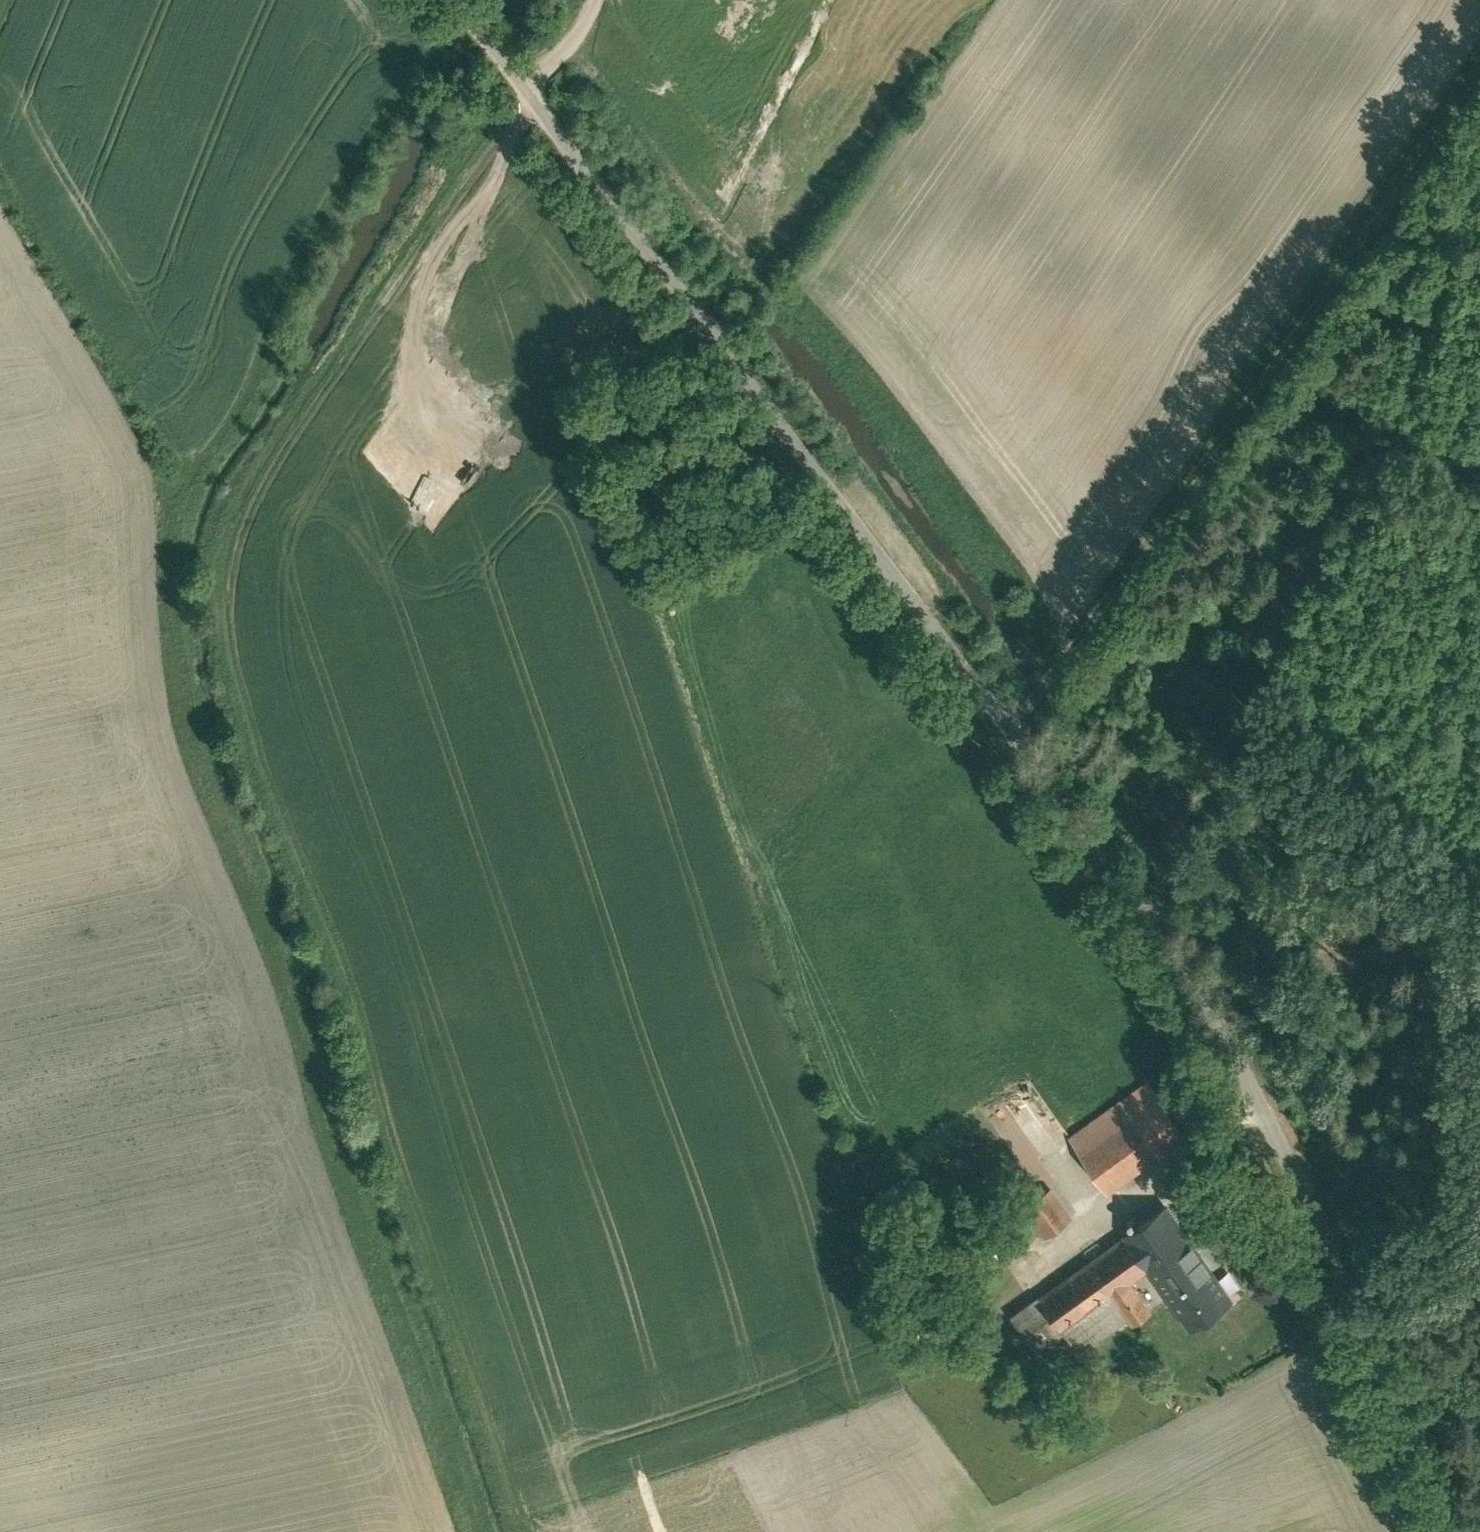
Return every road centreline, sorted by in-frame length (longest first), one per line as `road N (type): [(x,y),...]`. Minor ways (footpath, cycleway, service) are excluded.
road 1 (unclassified): [(1456,1531),(1242,1079),(1002,736),(521,86)]
road 2 (track): [(1002,736),(1479,71)]

